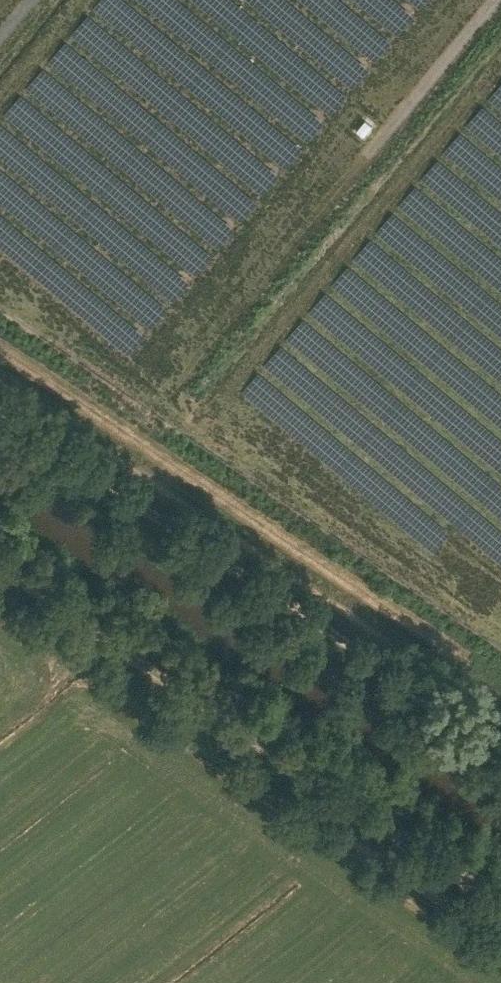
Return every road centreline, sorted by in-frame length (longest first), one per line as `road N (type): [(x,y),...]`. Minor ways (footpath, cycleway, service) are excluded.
road 1 (track): [(0,566),(500,904)]
road 2 (track): [(500,744),(0,410)]

